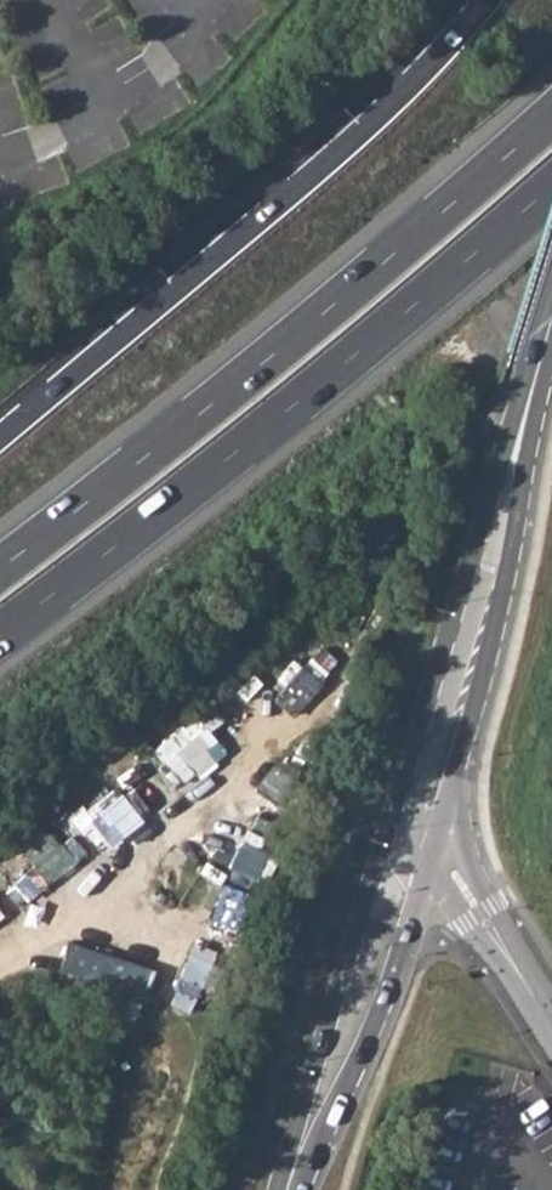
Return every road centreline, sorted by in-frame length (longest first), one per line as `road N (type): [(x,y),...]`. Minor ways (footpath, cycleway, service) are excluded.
road 1 (tertiary): [(292,1189),(408,937),(492,648),(514,552),(533,397)]
road 2 (tertiary): [(533,397),(499,476),(284,1189)]
road 3 (motorway): [(551,114),(260,365),(0,567)]
road 4 (motorway): [(0,633),(227,458),(551,183)]
road 5 (motorway): [(486,0),(372,120),(0,435)]
road 6 (track): [(294,723),(0,922)]

